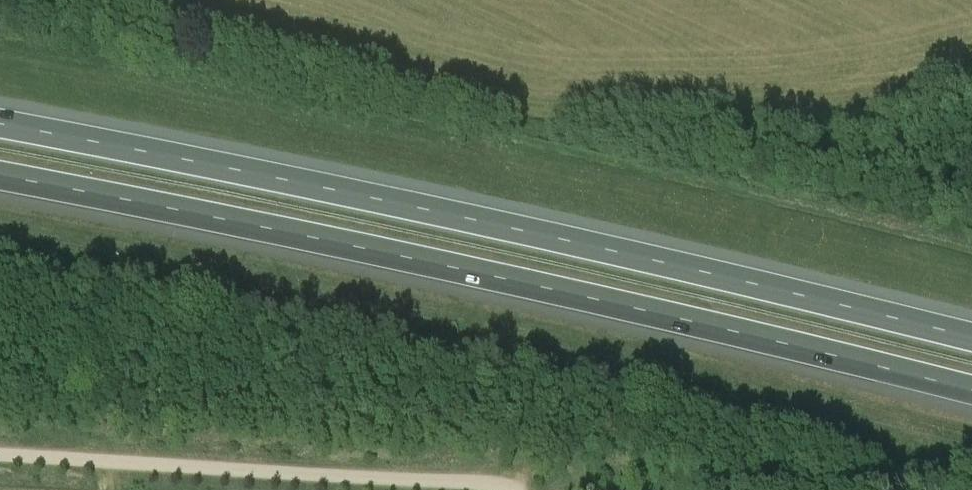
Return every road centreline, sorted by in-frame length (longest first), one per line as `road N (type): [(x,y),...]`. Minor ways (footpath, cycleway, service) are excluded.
road 1 (motorway): [(0,176),(798,347),(971,393)]
road 2 (motorway): [(971,339),(820,299),(0,125)]
road 3 (track): [(0,460),(515,489)]

